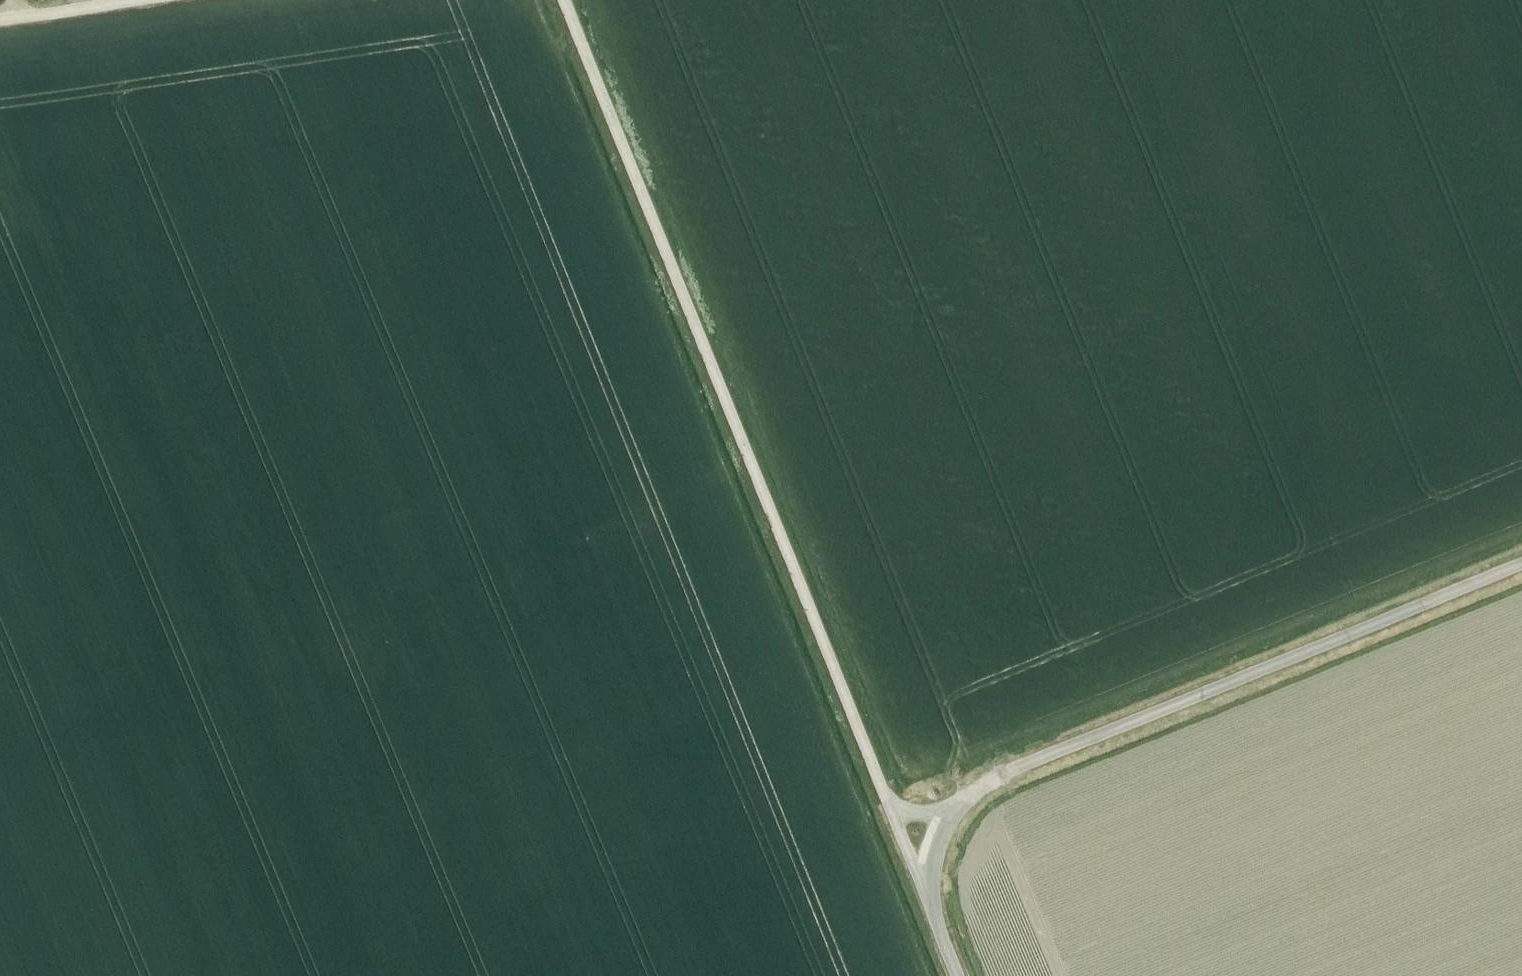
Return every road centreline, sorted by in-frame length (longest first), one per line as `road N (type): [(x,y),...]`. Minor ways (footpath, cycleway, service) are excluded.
road 1 (unclassified): [(888,806),(560,0)]
road 2 (unclassified): [(955,810),(1002,777),(1521,563)]
road 3 (unclassified): [(130,0),(0,19)]

